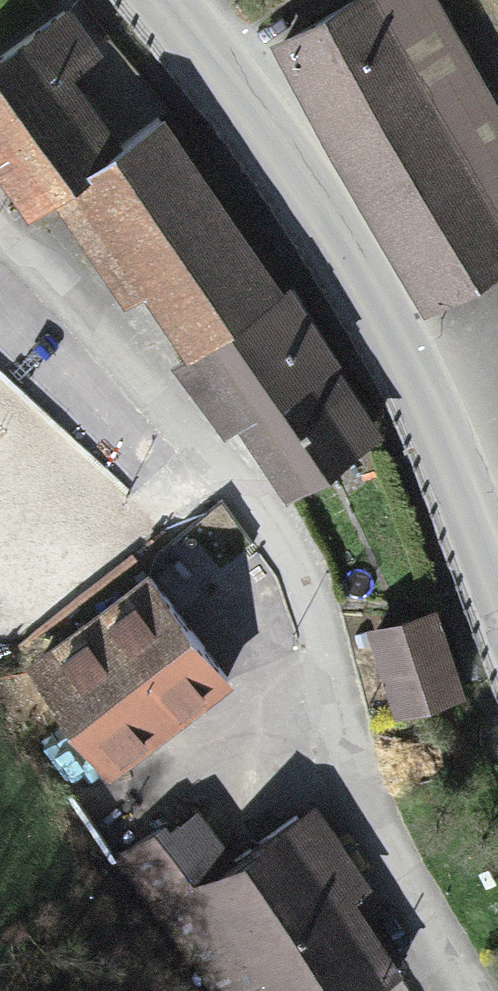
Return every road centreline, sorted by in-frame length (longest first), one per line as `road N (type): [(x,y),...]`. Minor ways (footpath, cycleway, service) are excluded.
road 1 (residential): [(0,227),(276,544),(299,590),(344,781),(399,896),(467,990)]
road 2 (primary): [(164,0),(337,237),(388,325),(434,418),(497,591)]

